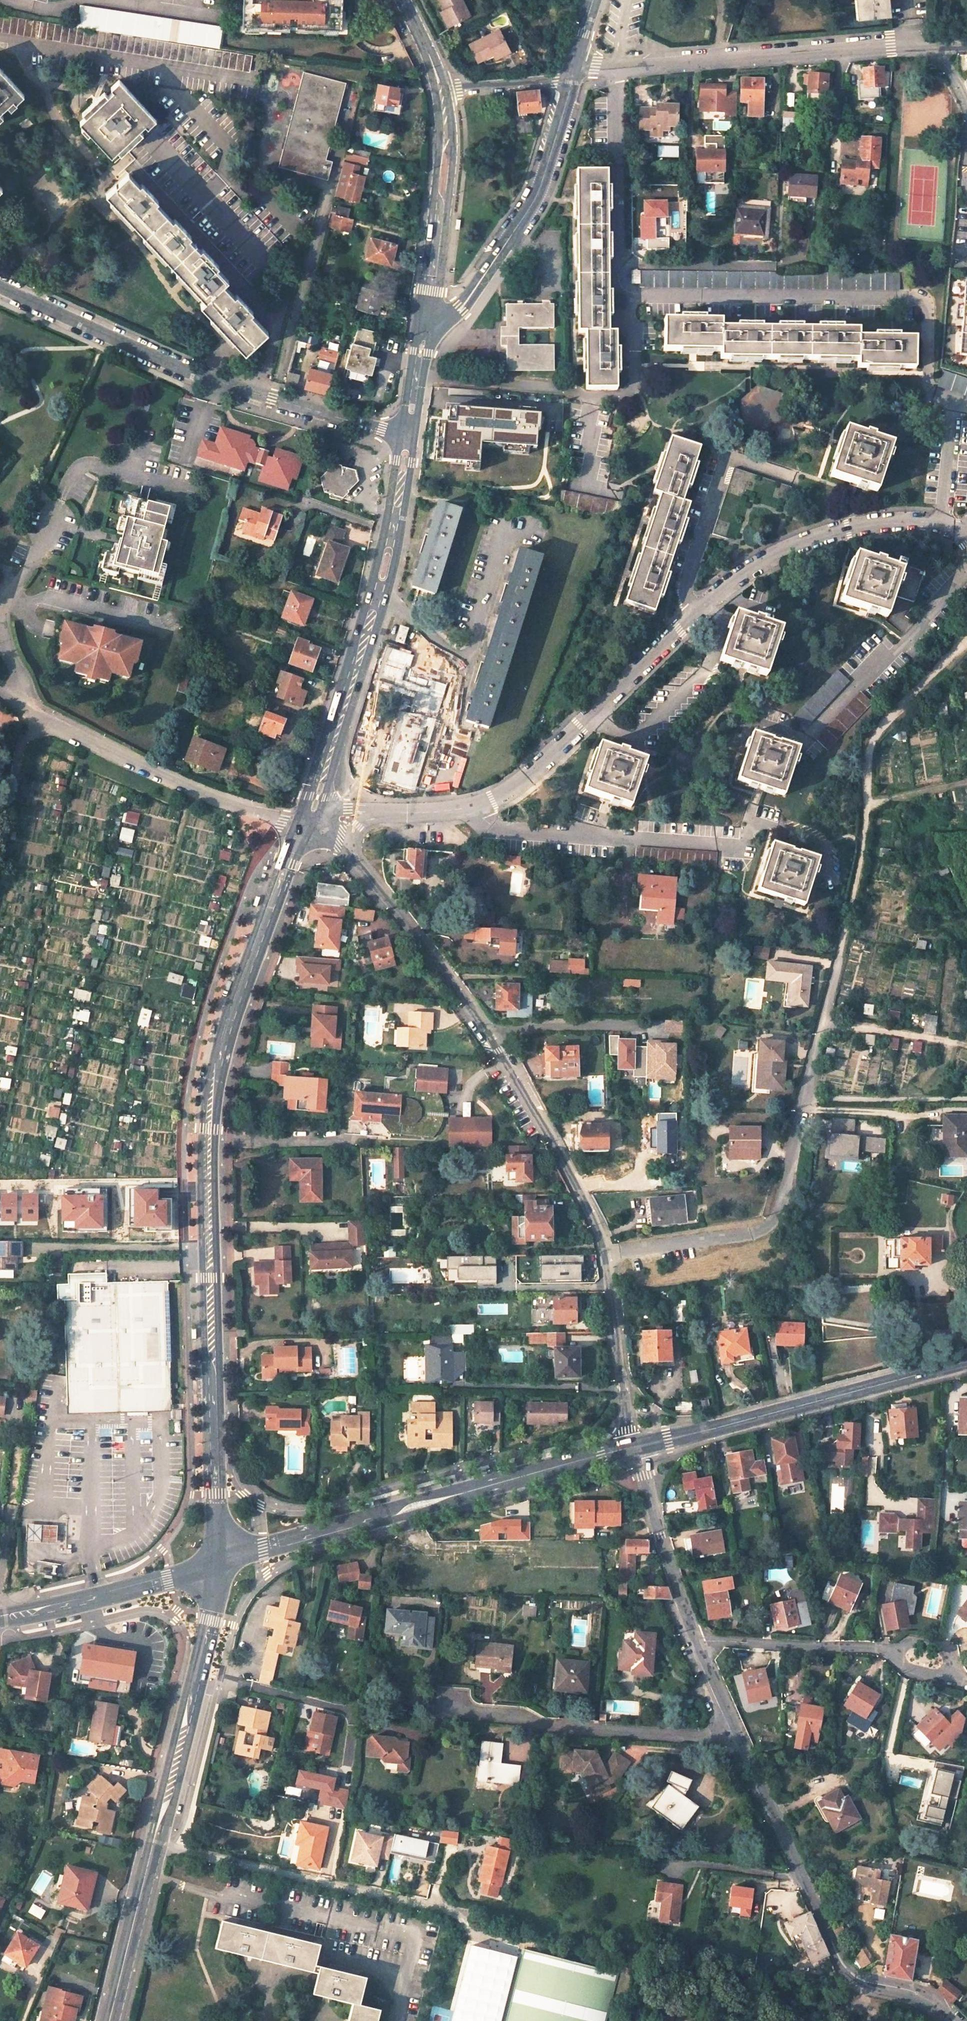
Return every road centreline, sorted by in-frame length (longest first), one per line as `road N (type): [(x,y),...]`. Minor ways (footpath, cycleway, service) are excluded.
road 1 (tertiary): [(305,827),(236,1002),(213,1089),(207,1177),(216,1564)]
road 2 (residential): [(389,813),(441,812),(507,791),(675,632),(777,554),(895,521),(966,537)]
road 3 (unclassified): [(606,1254),(767,1227),(779,1209),(848,922)]
road 4 (unclassified): [(0,287),(195,376),(409,436)]
road 5 (tertiary): [(216,1564),(635,1447)]
road 6 (secondary): [(409,436),(379,595),(305,827)]
road 7 (unclassified): [(574,62),(614,68),(966,46)]
road 8 (unclassified): [(739,1738),(843,1961),(855,1975),(914,1992),(951,2020)]
road 9 (secondary): [(635,1447),(966,1362)]
road 10 (residential): [(432,1716),(739,1738)]
road 11 (unclassified): [(29,714),(192,789),(305,827)]
road 12 (secondary): [(426,311),(449,315),(466,303),(536,200),(572,81)]
road 13 (tertiary): [(216,1564),(158,1844)]
road 14 (residential): [(158,1844),(432,1905)]
road 15 (secondary): [(330,833),(486,1035)]
road 16 (secondary): [(486,1035),(592,1214),(606,1254)]
road 17 (secondary): [(441,91),(448,149),(426,311)]
road 18 (tertiary): [(1,1618),(216,1564)]
road 19 (unclassified): [(635,1447),(697,1642)]
road 20 (secondary): [(606,1254),(635,1447)]
road 21 (unclassified): [(697,1642),(883,1648)]
road 22 (tertiary): [(158,1844),(113,2020)]
road 23 (residential): [(909,1666),(888,1756),(962,1771)]
road 24 (residential): [(29,714),(0,862)]
road 25 (residential): [(486,1035),(530,1026),(632,1027)]
road 26 (unclassified): [(572,81),(441,91)]
road 27 (secondary): [(426,311),(409,436)]

